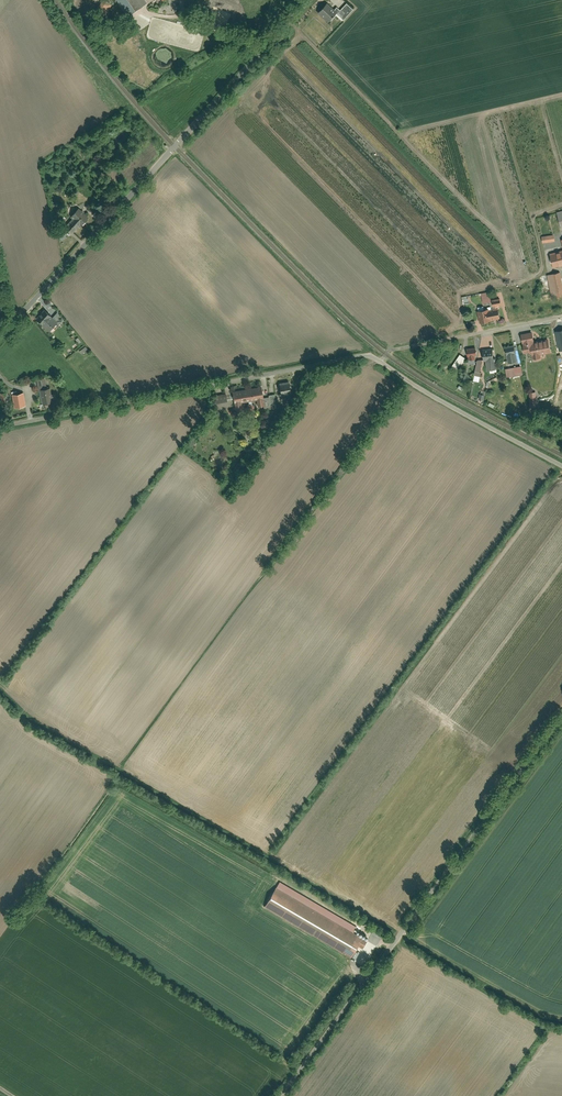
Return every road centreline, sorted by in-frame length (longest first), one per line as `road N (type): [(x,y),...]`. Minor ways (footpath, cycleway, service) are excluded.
road 1 (residential): [(281,1095),(561,717)]
road 2 (residential): [(310,0),(0,338)]
road 3 (residential): [(364,355),(0,426)]
road 4 (residential): [(364,355),(561,466)]
road 5 (residential): [(561,316),(397,348)]

